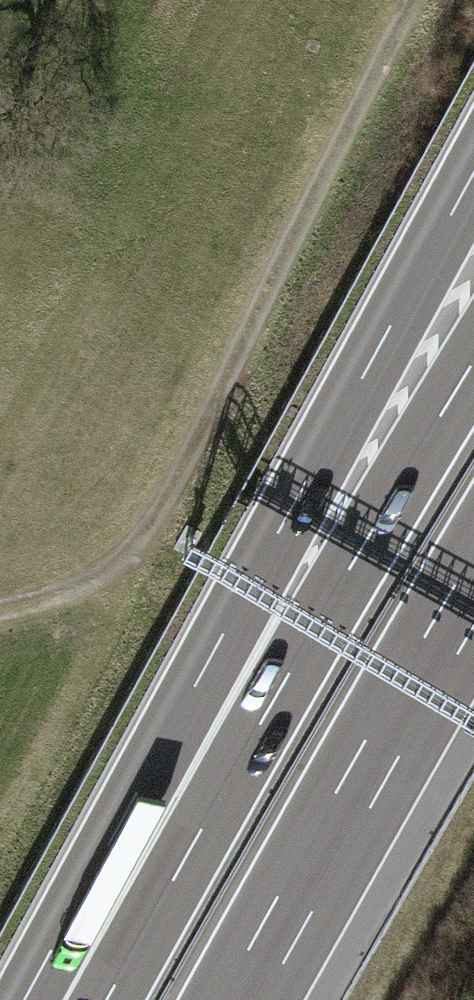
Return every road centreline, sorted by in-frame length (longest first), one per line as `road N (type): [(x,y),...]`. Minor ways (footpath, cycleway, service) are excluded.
road 1 (track): [(0,610),(94,580),(124,557),(158,511),(413,0)]
road 2 (motorway): [(473,172),(254,579),(181,824)]
road 3 (motorway): [(473,361),(322,619),(181,824)]
road 4 (motorway): [(241,999),(473,590)]
road 5 (motorway): [(181,824),(85,999)]

